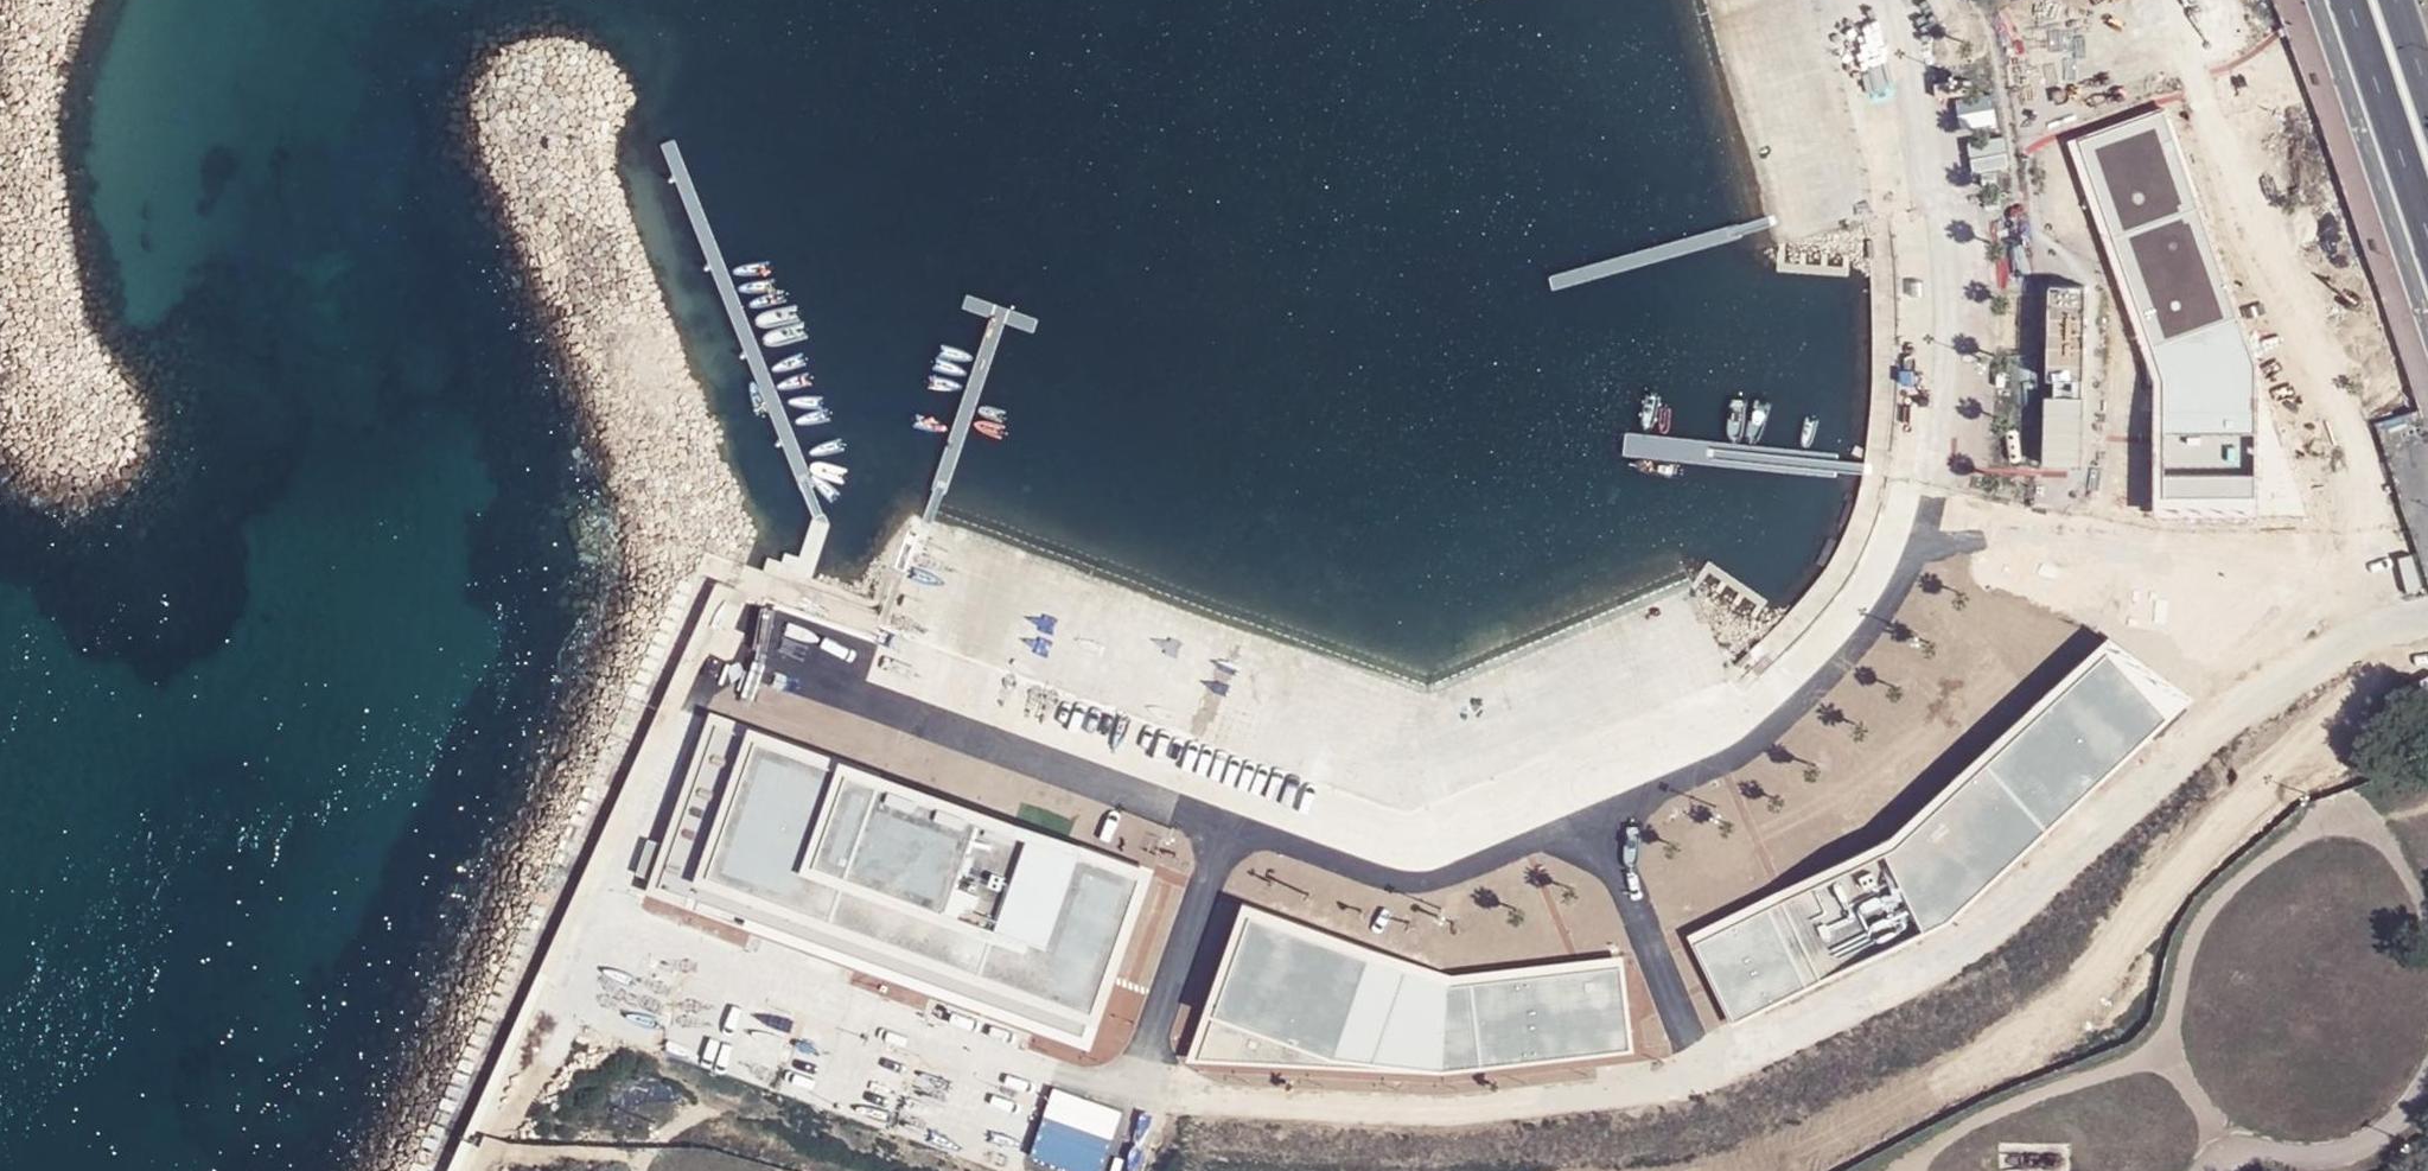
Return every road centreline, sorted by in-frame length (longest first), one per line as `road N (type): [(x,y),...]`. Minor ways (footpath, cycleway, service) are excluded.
road 1 (secondary): [(2348,0),(2427,233)]

